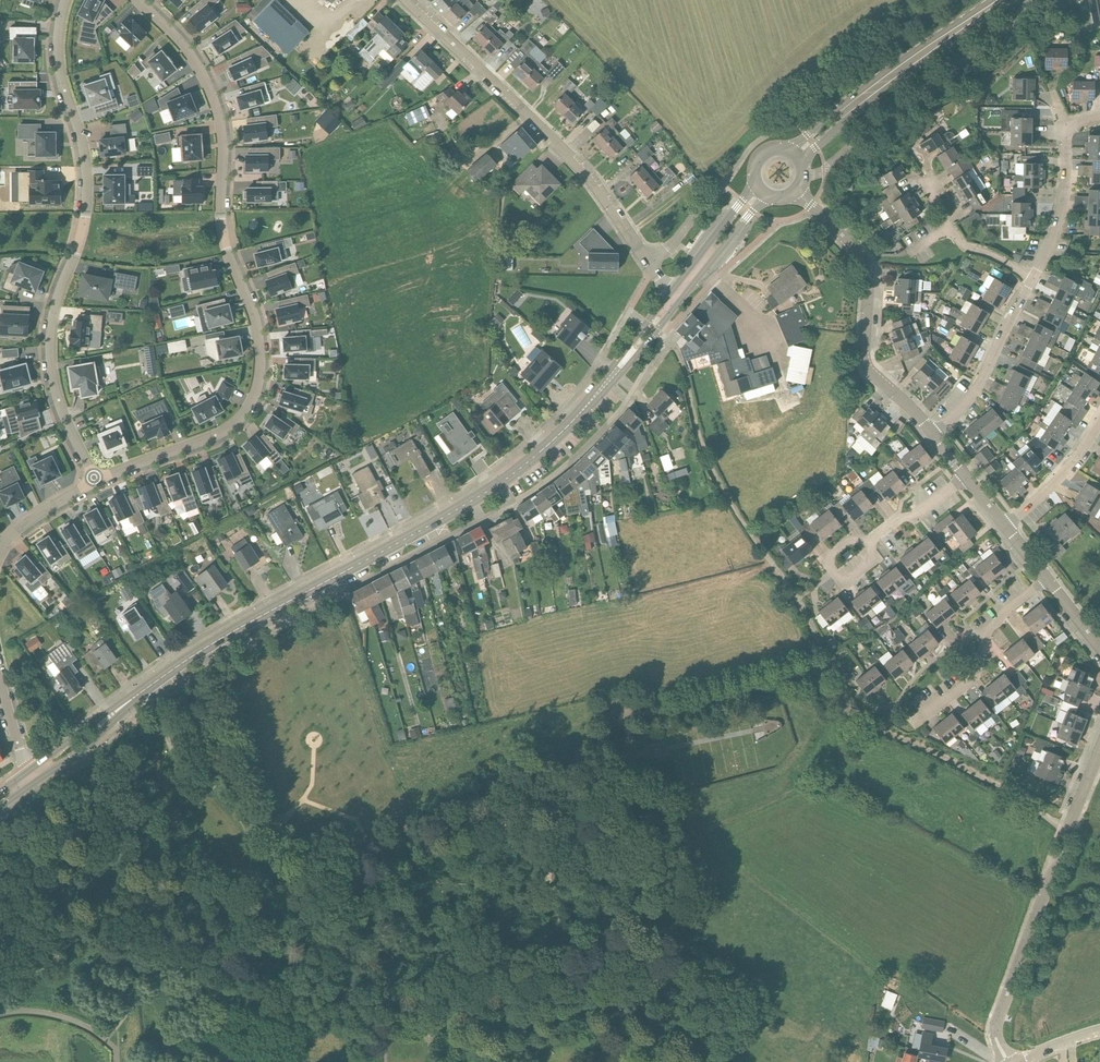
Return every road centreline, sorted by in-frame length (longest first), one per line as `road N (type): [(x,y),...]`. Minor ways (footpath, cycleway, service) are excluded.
road 1 (residential): [(133,0),(188,55),(214,109),(219,216),(256,333),(257,377),(247,408),(222,430),(91,478)]
road 2 (tertiary): [(586,407),(479,497),(233,631),(132,700)]
road 3 (residential): [(62,0),(54,50),(84,184),(47,348),(61,417),(91,478)]
road 4 (tertiary): [(405,0),(579,166),(648,261)]
road 5 (unclassified): [(804,177),(825,171),(1031,0)]
road 6 (residential): [(933,436),(866,366),(864,258),(811,205)]
road 7 (tertiary): [(803,165),(845,122),(1009,0)]
road 8 (tertiary): [(990,0),(784,148)]
road 9 (residential): [(1009,1061),(996,1039),(999,1017),(1067,831)]
road 10 (unclassified): [(1067,831),(1008,791),(853,713)]
road 11 (residential): [(913,722),(973,679),(989,630),(1046,579)]
road 12 (unclassified): [(950,0),(789,117)]
road 13 (residential): [(933,436),(976,391),(1034,279)]
road 14 (residential): [(1034,279),(962,247),(919,176)]
road 15 (residential): [(1034,279),(1066,189),(1063,127)]
road 16 (tertiary): [(673,290),(586,407)]
road 17 (tertiary): [(586,407),(682,298)]
road 18 (residential): [(1005,527),(1099,424)]
road 19 (tertiary): [(755,180),(673,290)]
road 20 (residential): [(867,545),(857,533),(824,559),(843,583),(876,558),(872,553)]
road 21 (tertiary): [(682,298),(771,197)]
road 22 (track): [(160,722),(176,755),(219,788),(241,819)]
road 23 (tertiary): [(40,779),(84,752),(132,700)]
road 24 (tertiary): [(132,700),(33,769)]
road 25 (residential): [(867,545),(965,478)]

